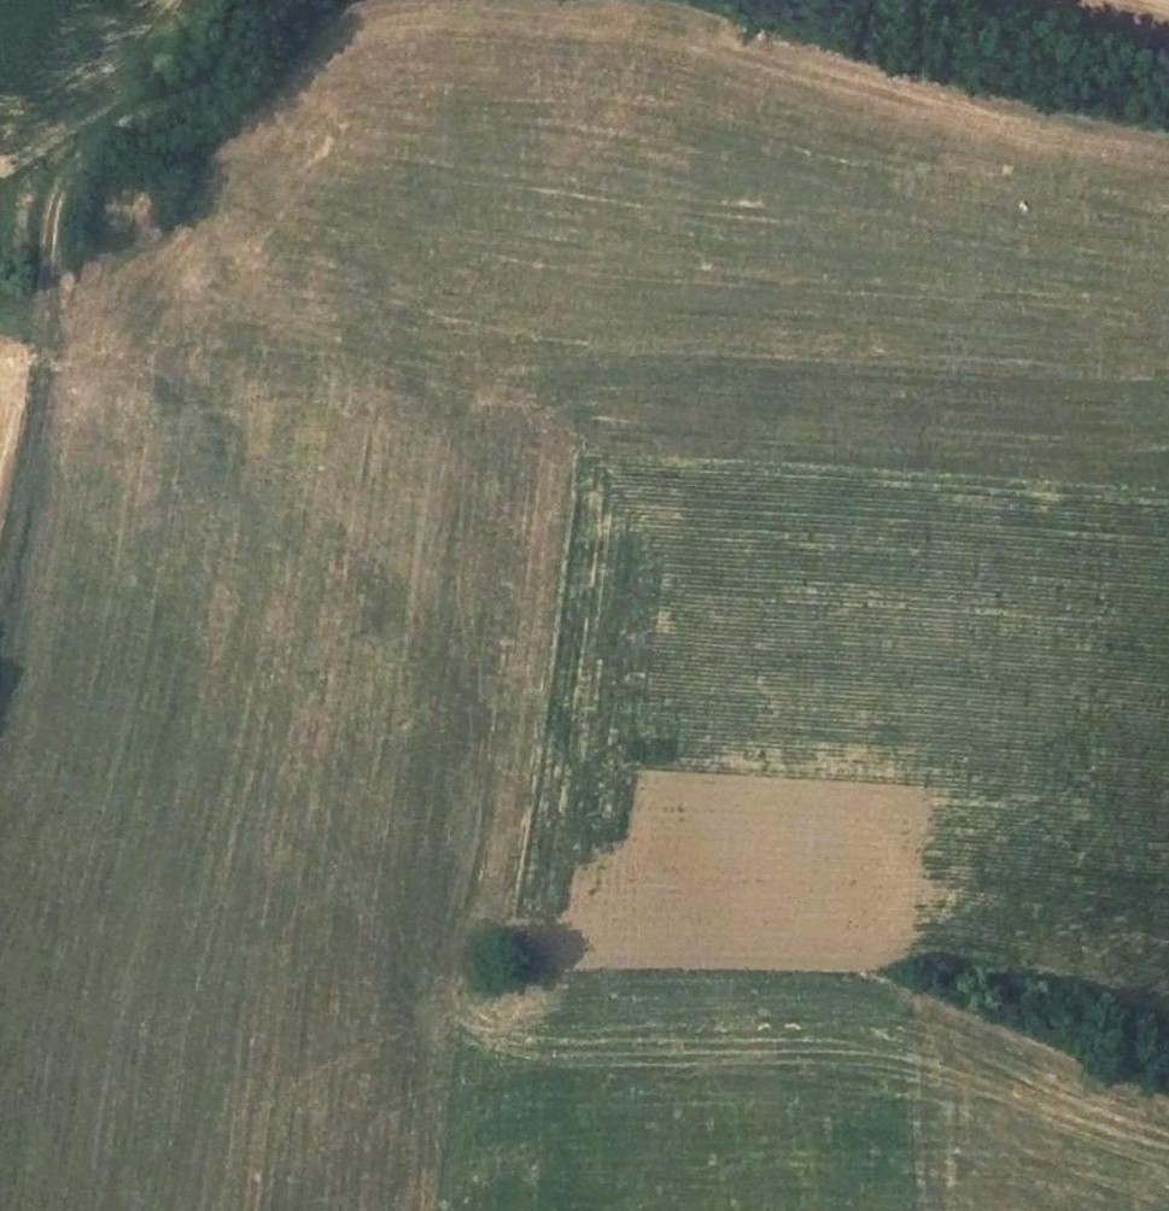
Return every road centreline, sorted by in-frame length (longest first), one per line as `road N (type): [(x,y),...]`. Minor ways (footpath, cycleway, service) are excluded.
road 1 (track): [(252,0),(256,15),(202,79),(137,106),(88,147),(61,193),(38,400),(0,552)]

